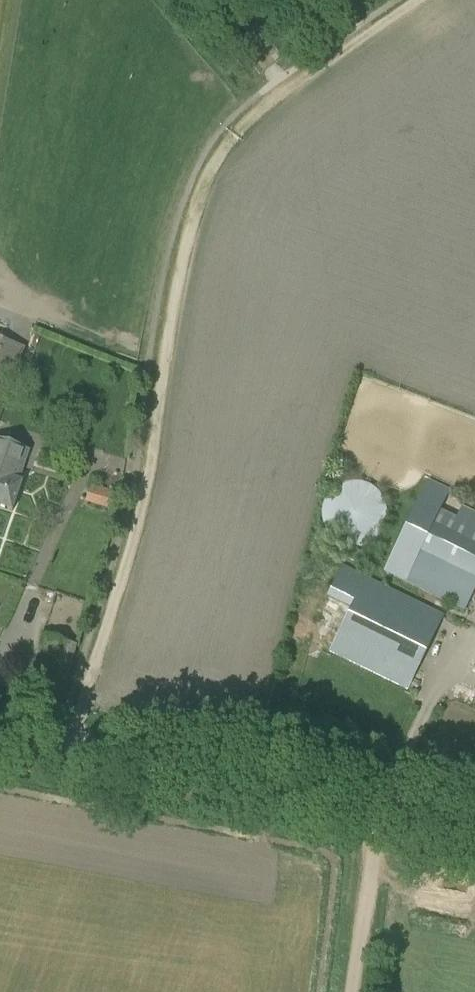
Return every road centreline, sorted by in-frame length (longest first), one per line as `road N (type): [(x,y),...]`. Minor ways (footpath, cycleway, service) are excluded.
road 1 (track): [(415,0),(236,127),(202,182),(149,480),(73,751)]
road 2 (unclassified): [(377,814),(0,736)]
road 3 (track): [(356,991),(377,814)]

